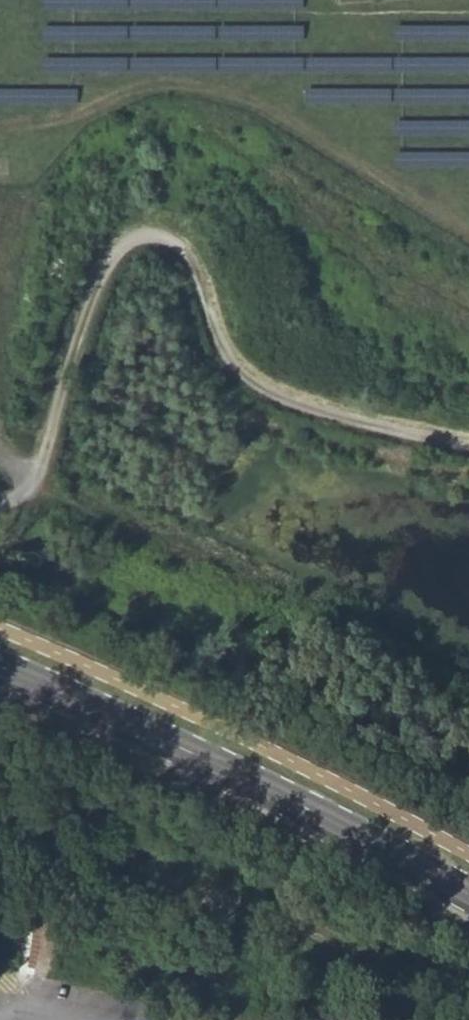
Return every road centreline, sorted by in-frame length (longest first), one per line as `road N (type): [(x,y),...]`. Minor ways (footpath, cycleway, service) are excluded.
road 1 (track): [(468,444),(312,409),(258,385),(219,339),(190,251),(166,236),(143,236),(118,254),(101,282),(34,479),(0,500)]
road 2 (secondary): [(0,667),(229,767),(468,894)]
road 3 (track): [(468,229),(231,91),(167,83),(46,120),(0,123)]

